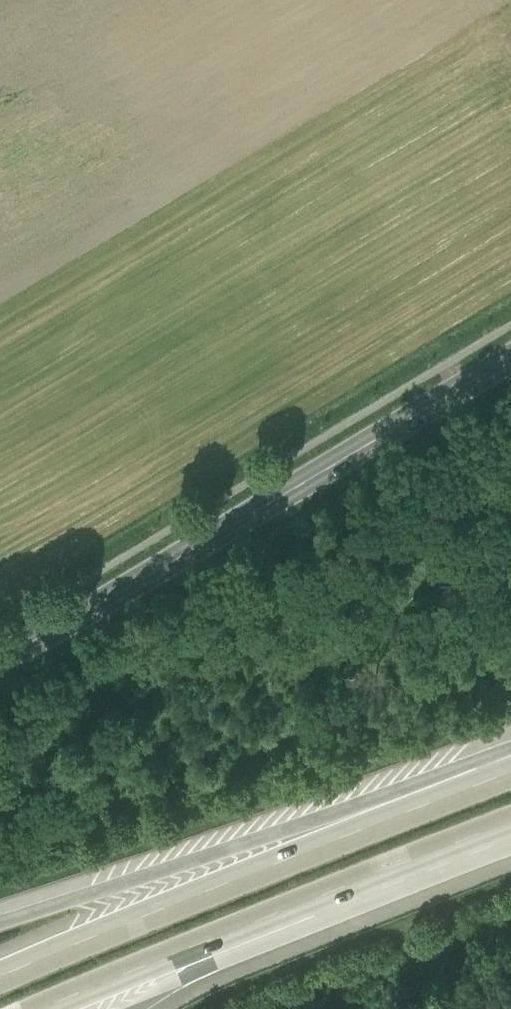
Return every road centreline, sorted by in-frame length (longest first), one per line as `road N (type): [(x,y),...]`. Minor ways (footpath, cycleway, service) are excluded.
road 1 (secondary): [(510,357),(0,657)]
road 2 (motorway): [(484,775),(0,974)]
road 3 (motorway): [(484,775),(400,786),(0,922)]
road 4 (motorway): [(217,930),(510,815)]
road 5 (motorway): [(36,1008),(217,930)]
road 6 (motorway): [(126,1008),(217,930)]

